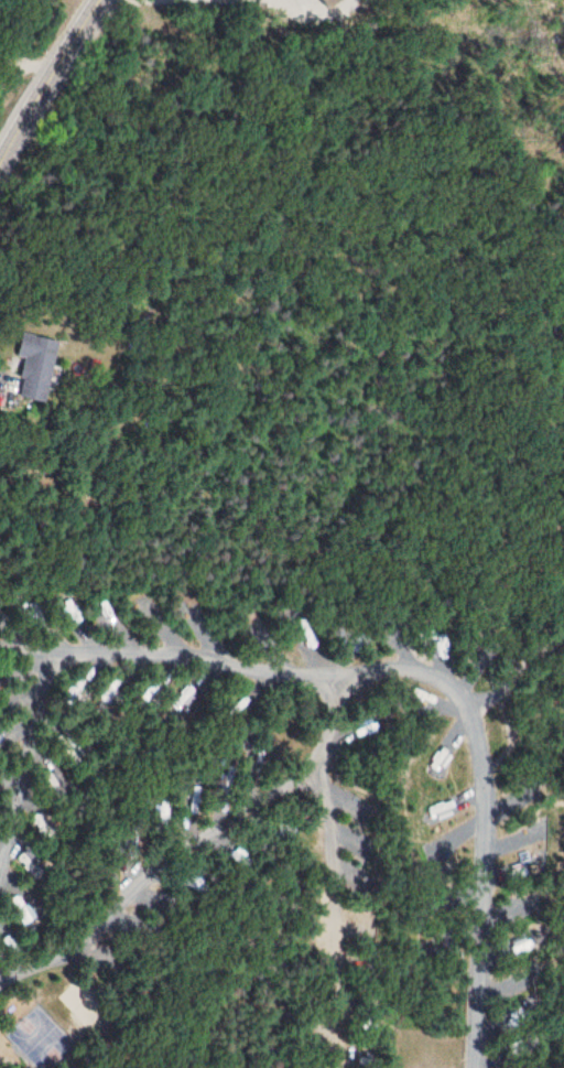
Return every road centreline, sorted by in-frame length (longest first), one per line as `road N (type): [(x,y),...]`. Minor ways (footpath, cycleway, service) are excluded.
road 1 (primary): [(0,125),(81,0)]

